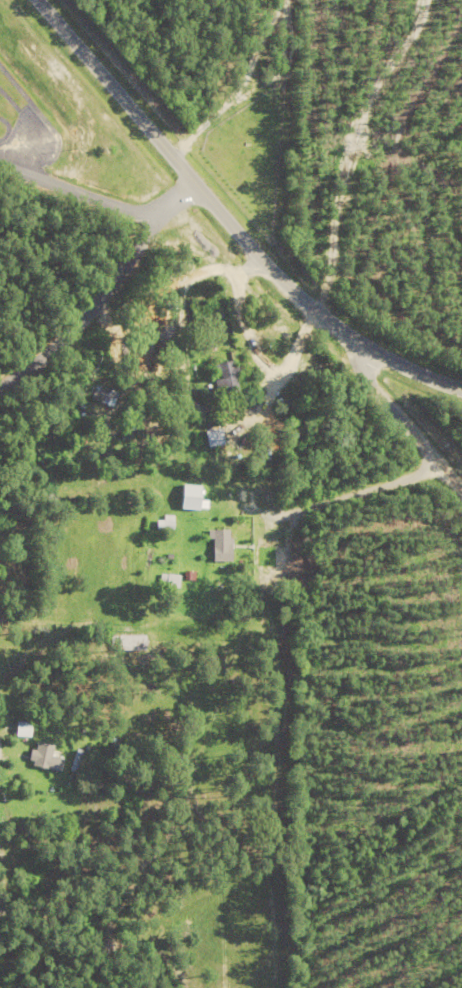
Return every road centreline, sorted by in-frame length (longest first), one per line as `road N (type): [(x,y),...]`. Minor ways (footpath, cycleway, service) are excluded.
road 1 (tertiary): [(461,388),(373,350),(292,293),(36,0)]
road 2 (track): [(440,466),(264,523),(267,381),(239,301),(254,254)]
road 3 (residential): [(193,182),(151,215),(123,267),(68,334),(0,390)]
road 4 (residential): [(461,492),(361,377),(373,350)]
road 5 (residential): [(151,215),(0,166)]

